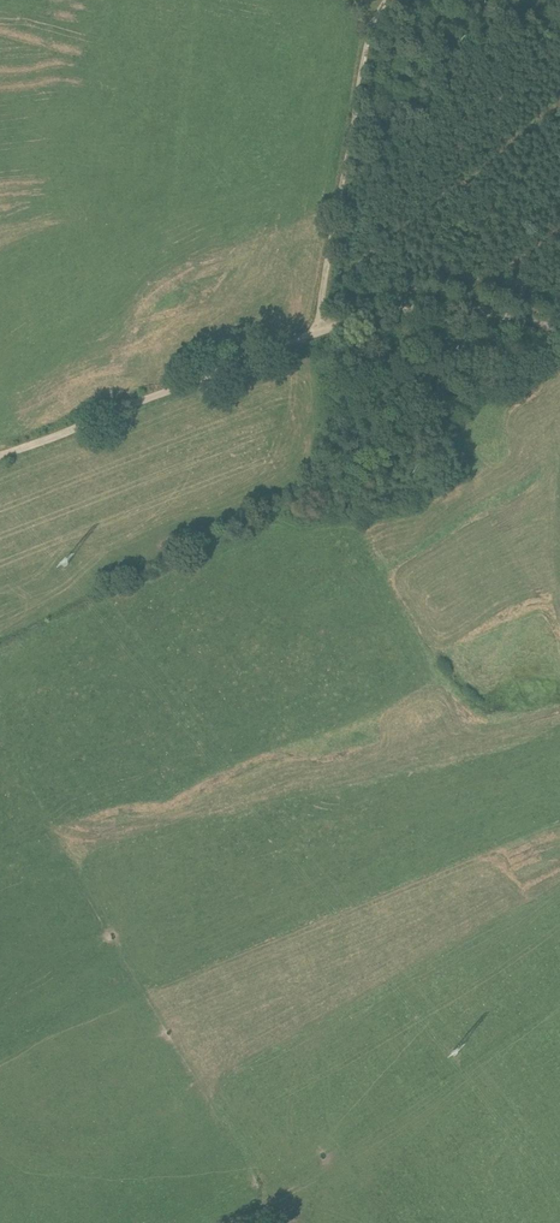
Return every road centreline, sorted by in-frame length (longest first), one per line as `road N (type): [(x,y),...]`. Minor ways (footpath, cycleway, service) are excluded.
road 1 (track): [(314,337),(368,32),(384,0)]
road 2 (track): [(0,455),(314,337)]
road 3 (track): [(559,327),(462,302),(409,304),(314,337)]

